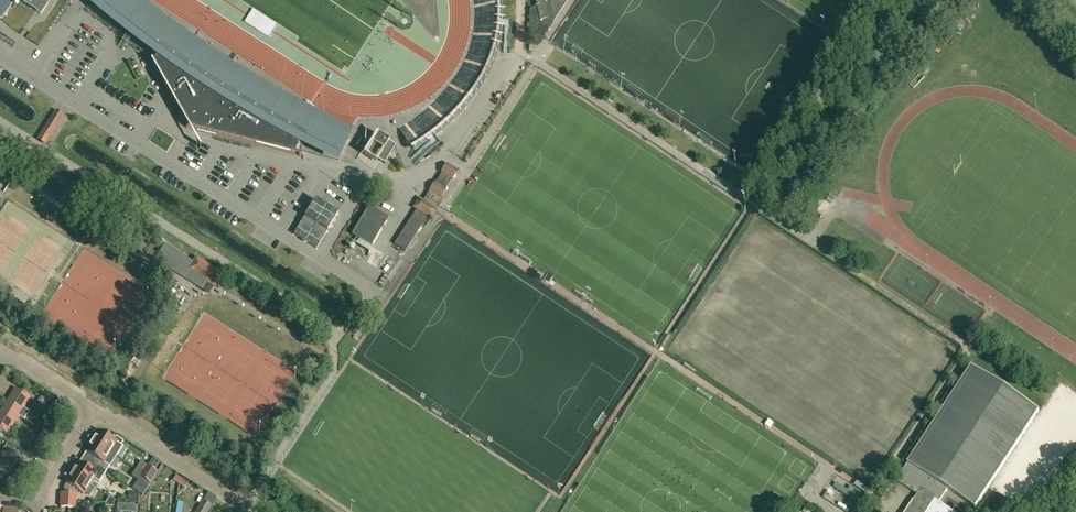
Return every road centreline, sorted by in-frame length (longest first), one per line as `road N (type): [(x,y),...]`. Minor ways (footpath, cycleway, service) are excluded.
road 1 (residential): [(238,500),(95,408)]

